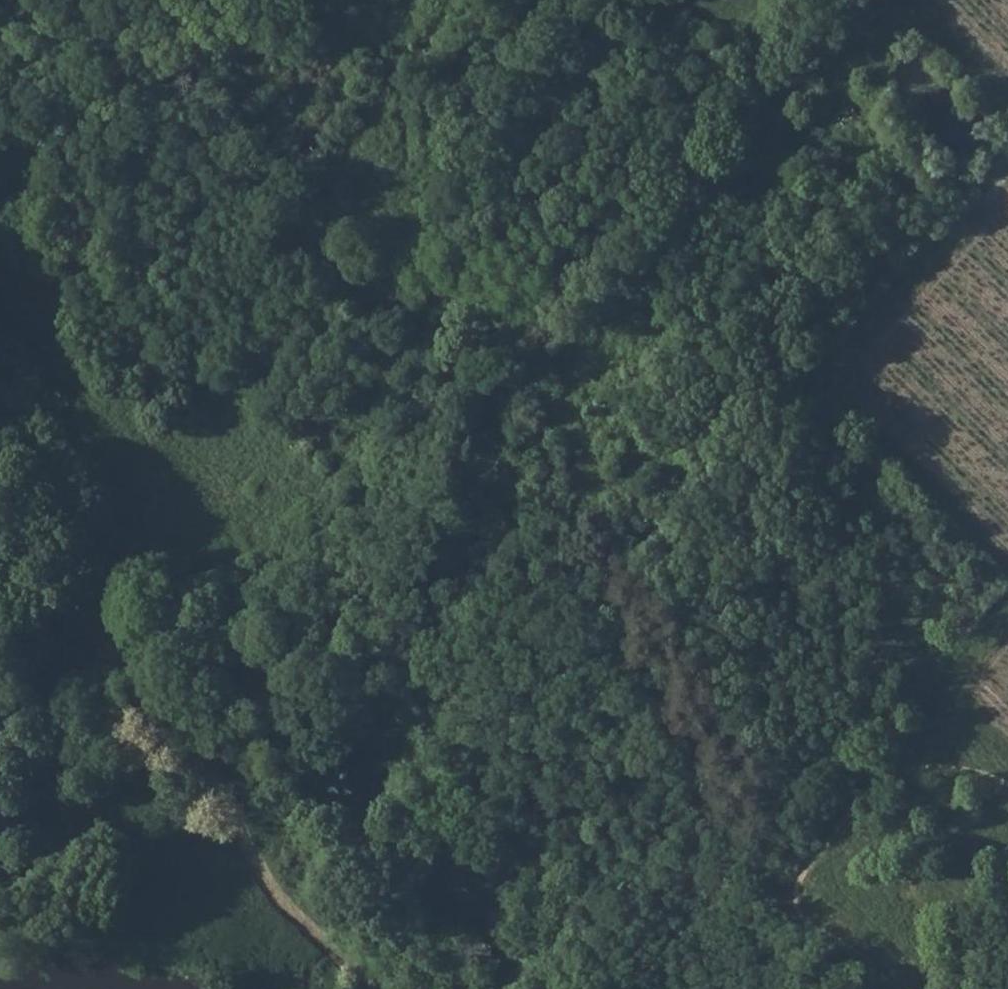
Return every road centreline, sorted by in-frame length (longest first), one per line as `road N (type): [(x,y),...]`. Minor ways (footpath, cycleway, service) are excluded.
road 1 (track): [(1007,183),(832,390),(1007,560)]
road 2 (track): [(913,0),(1007,96)]

